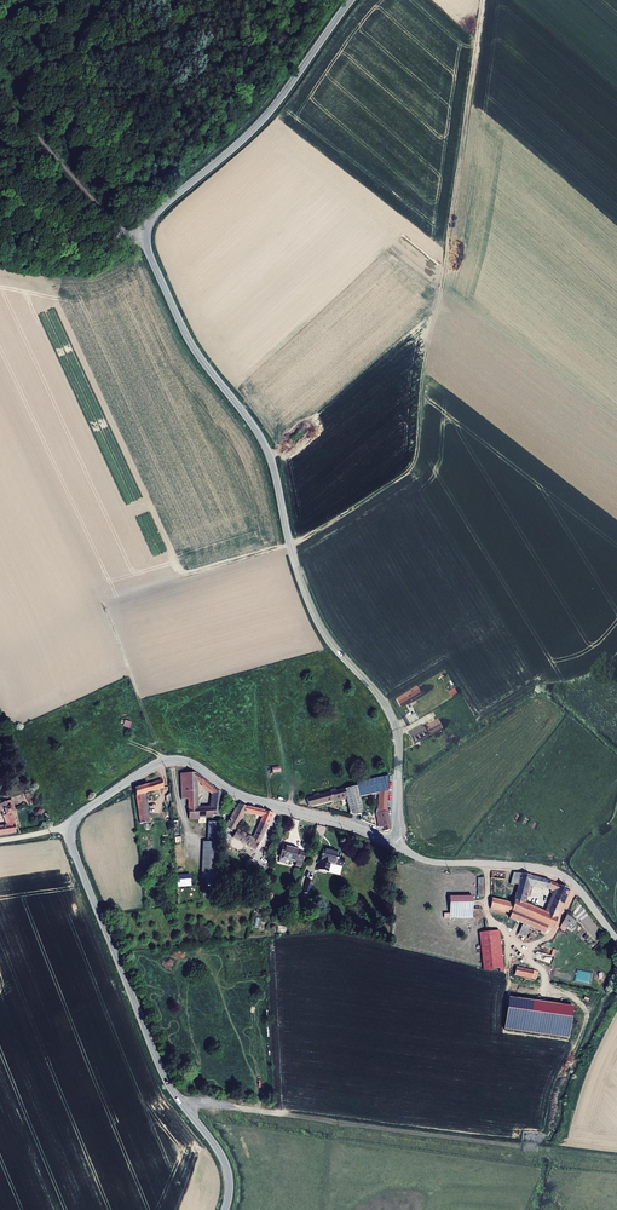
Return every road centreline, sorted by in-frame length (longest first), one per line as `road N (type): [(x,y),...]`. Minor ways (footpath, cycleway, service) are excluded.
road 1 (tertiary): [(392,837),(399,748),(390,713),(316,617),(267,448),(188,338),(147,240),(157,212),(255,128),(351,0)]
road 2 (track): [(484,0),(414,468),(290,545)]
road 3 (tertiary): [(225,1209),(228,1168),(164,1074),(76,856),(73,826)]
road 4 (tertiary): [(73,826),(147,769),(179,759),(242,796),(392,837)]
road 5 (unclassified): [(392,837),(430,861),(562,875),(616,941)]
road 6 (track): [(0,93),(107,216),(147,240)]

